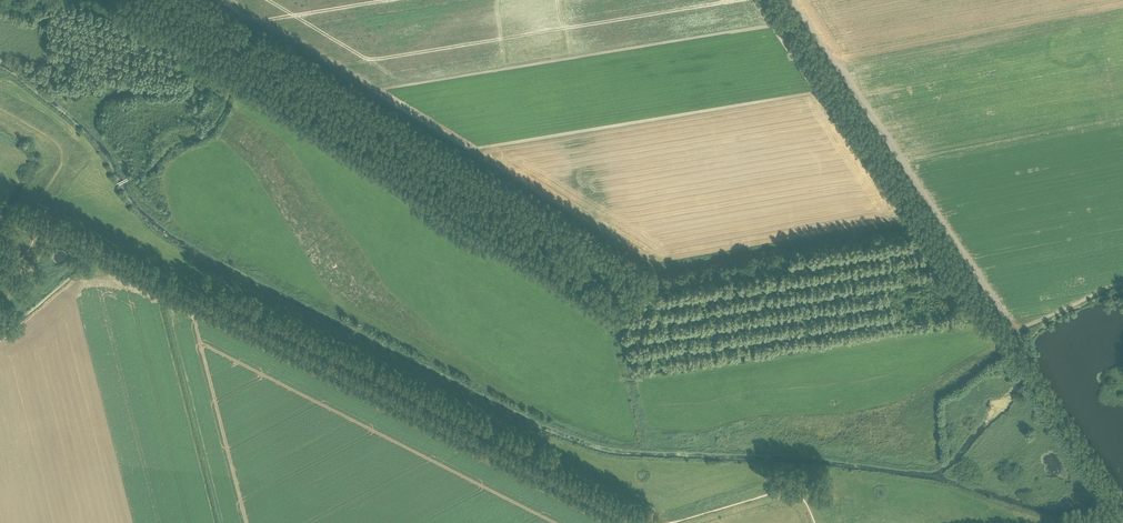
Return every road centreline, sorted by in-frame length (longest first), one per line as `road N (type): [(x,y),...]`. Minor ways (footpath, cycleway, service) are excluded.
road 1 (track): [(989,313),(643,367),(634,361),(622,310),(609,310),(109,2),(81,0)]
road 2 (unclassified): [(1122,516),(776,0)]

